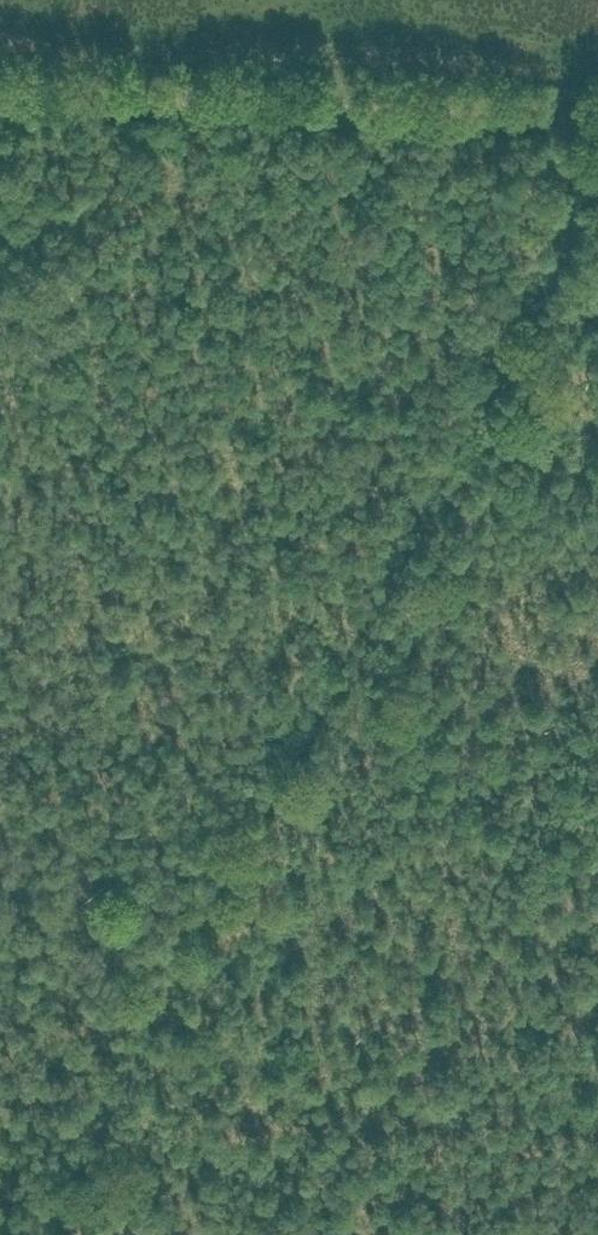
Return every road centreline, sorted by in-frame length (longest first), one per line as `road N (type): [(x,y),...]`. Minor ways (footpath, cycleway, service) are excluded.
road 1 (track): [(597,110),(0,88)]

